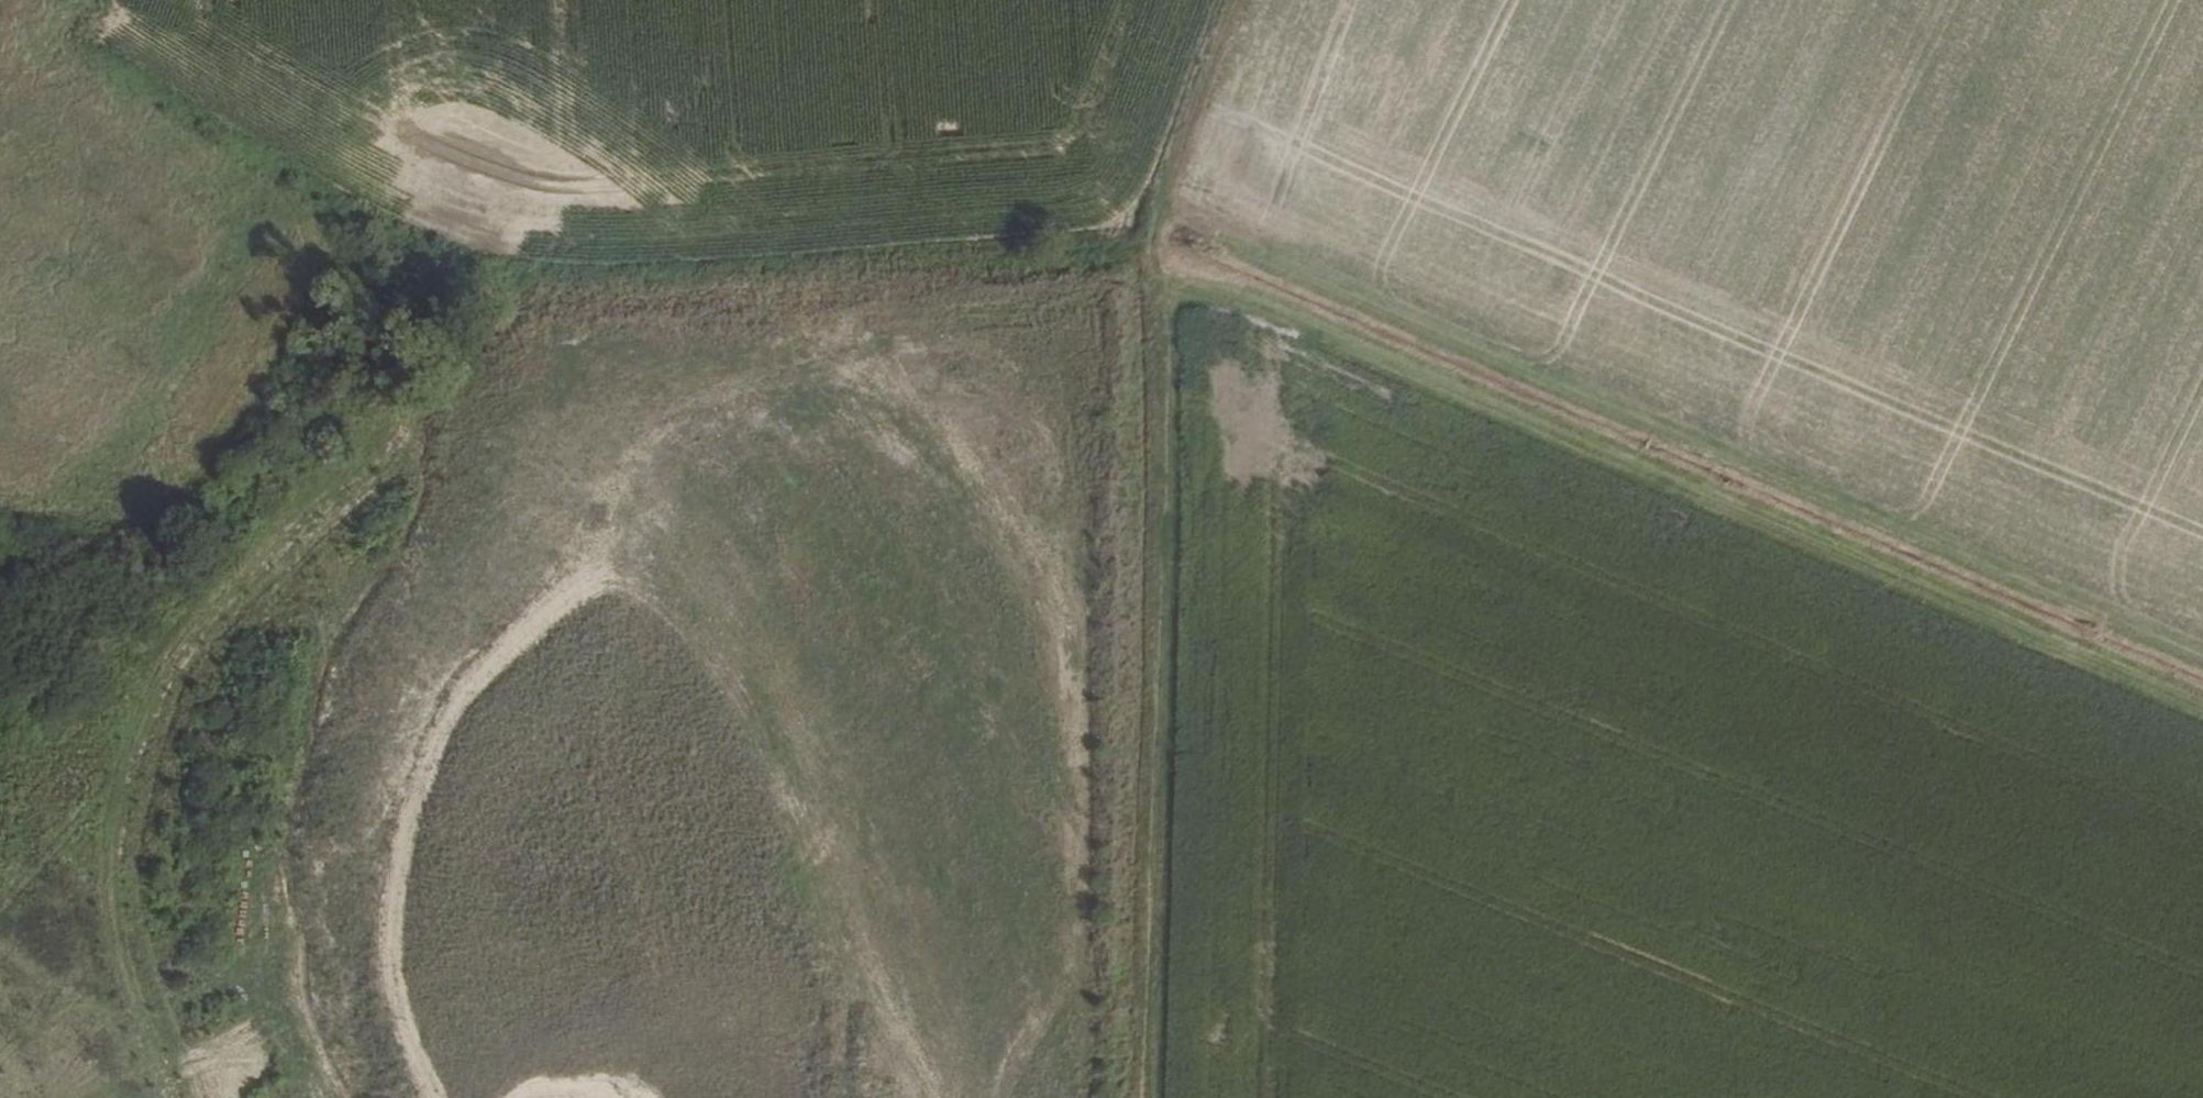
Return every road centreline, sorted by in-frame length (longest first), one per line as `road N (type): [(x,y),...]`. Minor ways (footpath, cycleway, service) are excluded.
road 1 (track): [(1223,0),(1158,188),(1140,296),(1161,438),(1148,1097)]

